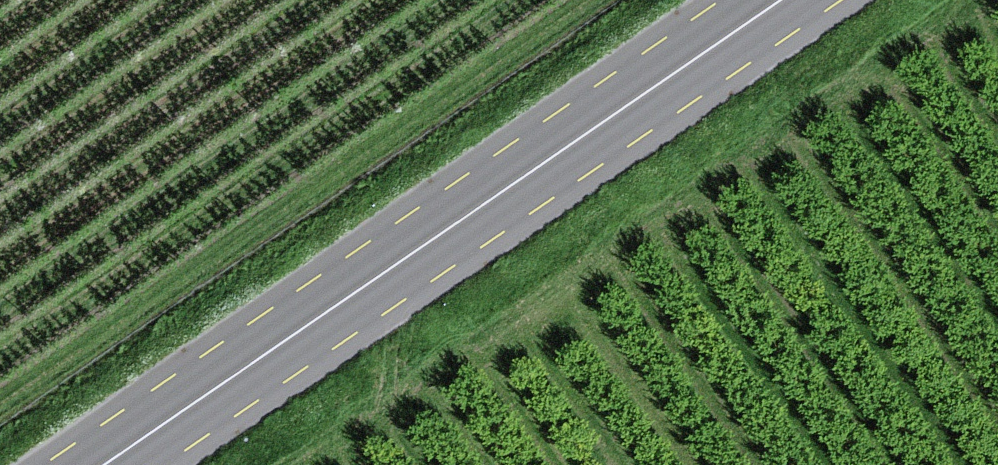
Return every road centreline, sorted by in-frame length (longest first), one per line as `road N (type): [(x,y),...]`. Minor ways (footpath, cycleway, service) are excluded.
road 1 (primary): [(737,0),(60,464)]
road 2 (primary): [(136,464),(812,0)]

